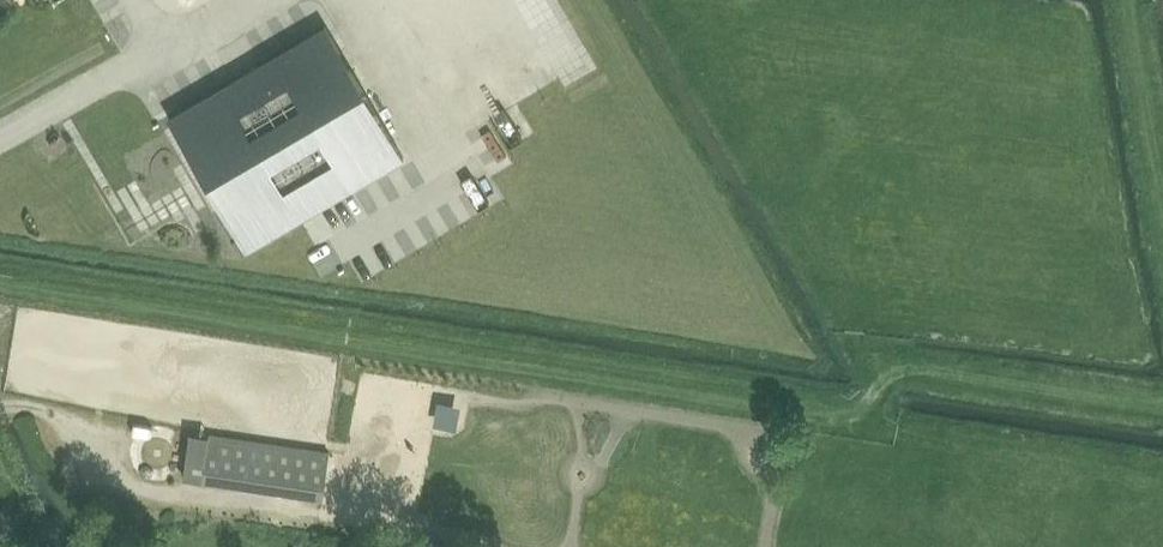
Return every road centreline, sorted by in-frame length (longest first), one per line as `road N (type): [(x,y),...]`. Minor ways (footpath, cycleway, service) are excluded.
road 1 (track): [(1162,400),(913,370),(876,380),(844,425),(0,286)]
road 2 (track): [(1130,0),(1162,205)]

